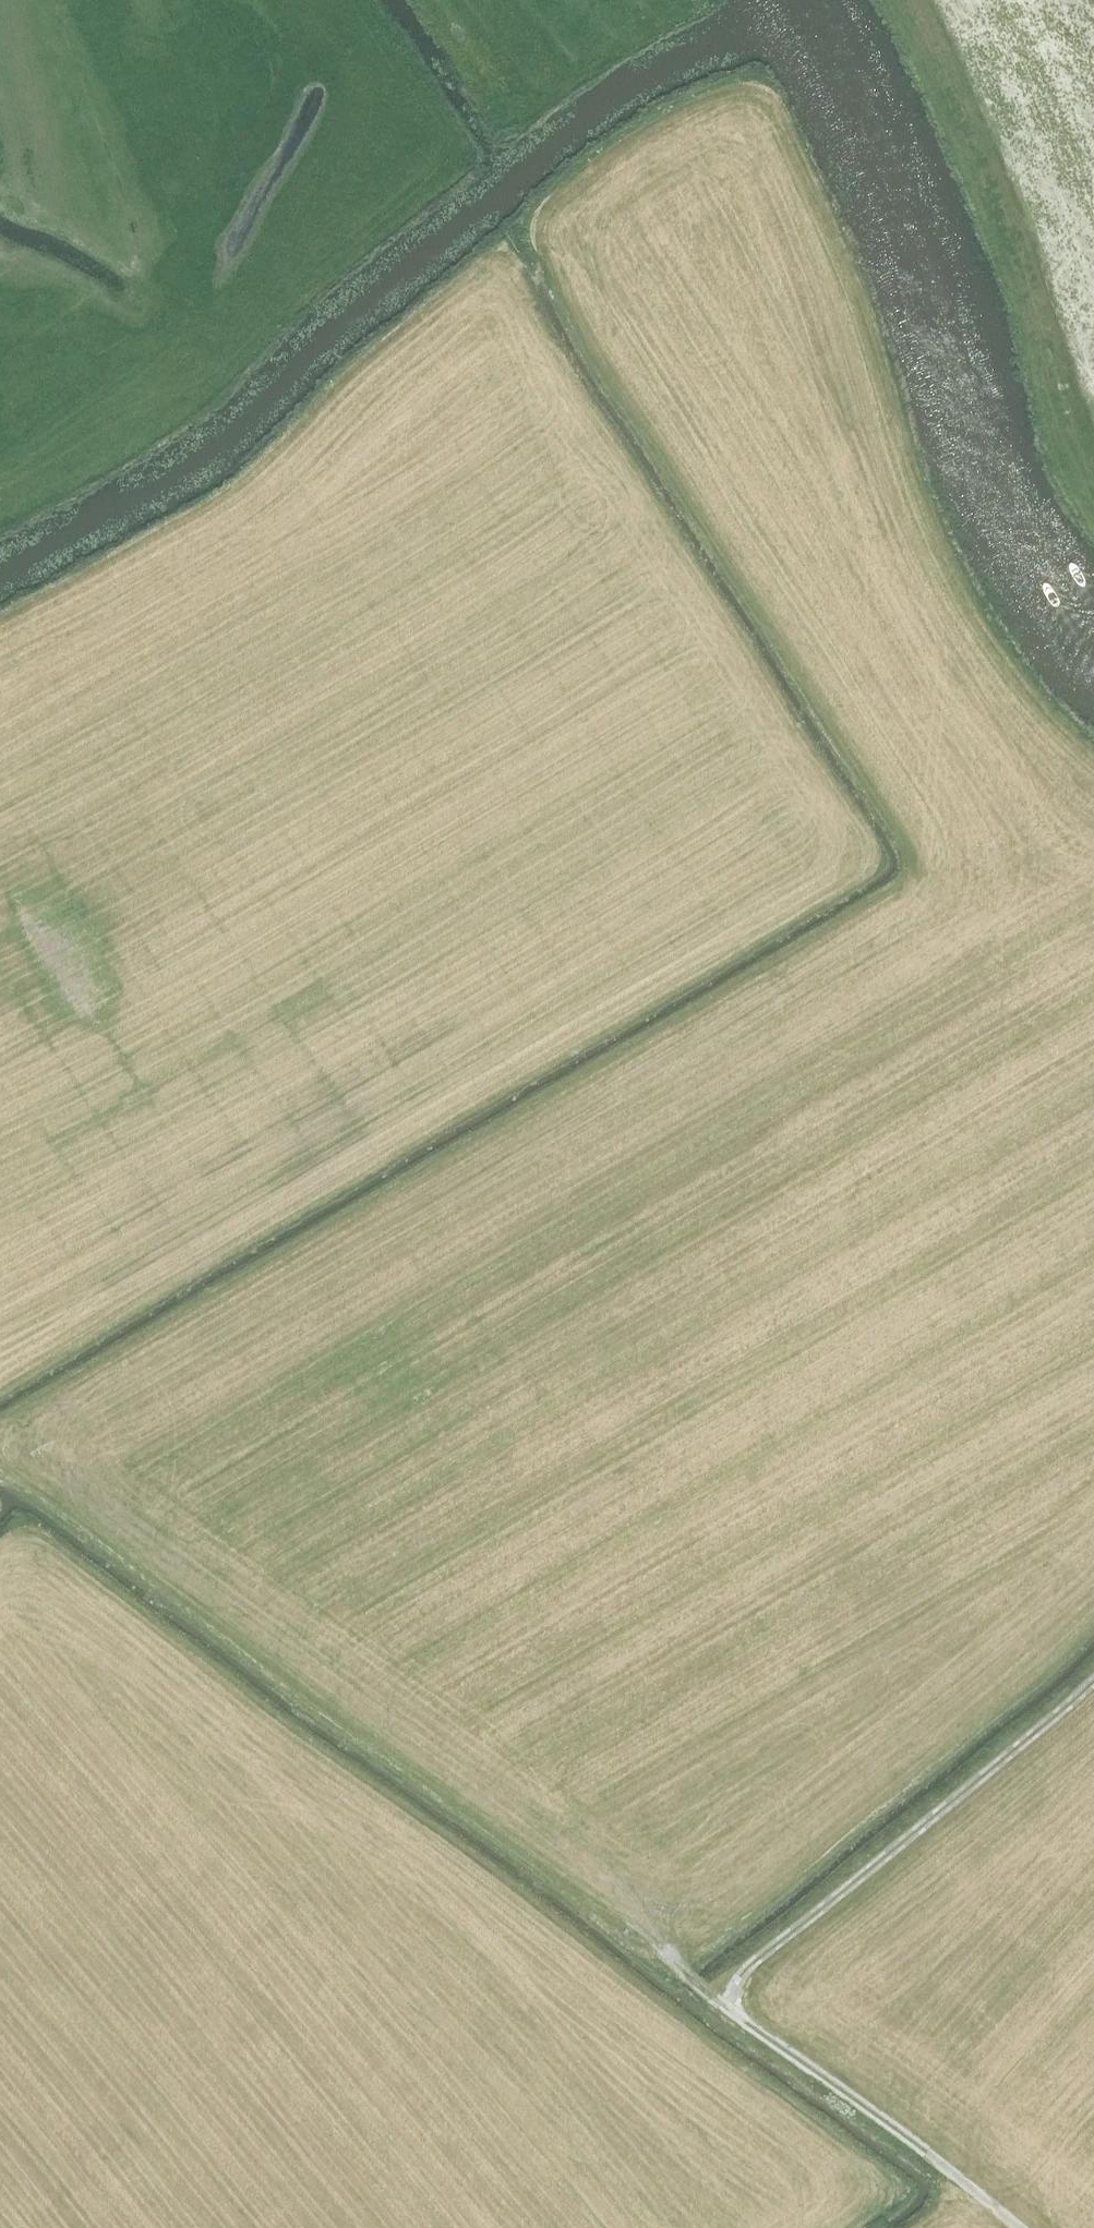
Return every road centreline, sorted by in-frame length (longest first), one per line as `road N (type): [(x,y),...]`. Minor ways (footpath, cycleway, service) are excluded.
road 1 (track): [(714,1996),(1093,1669)]

